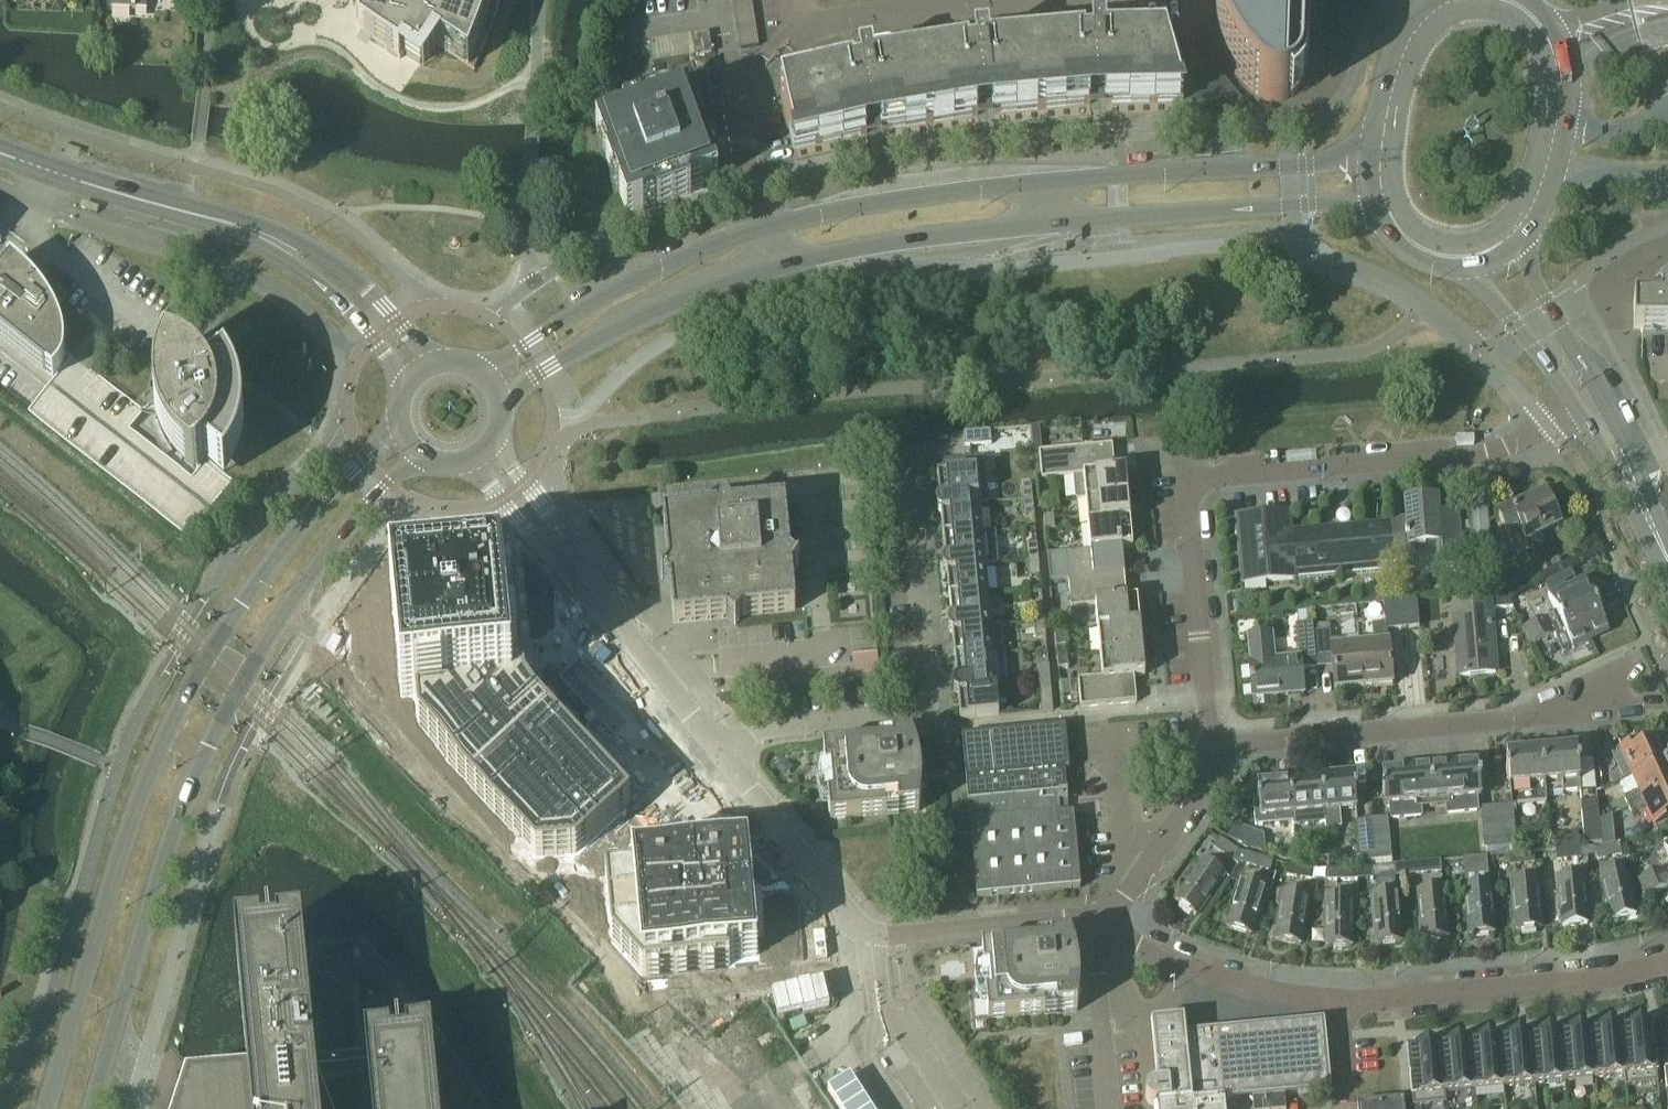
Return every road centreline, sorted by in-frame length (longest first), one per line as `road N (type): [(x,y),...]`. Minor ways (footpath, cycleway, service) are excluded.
road 1 (tertiary): [(399,425),(246,598),(186,694),(126,835),(46,1108)]
road 2 (tertiary): [(91,1108),(177,826),(213,740),(305,581),(418,453)]
road 3 (residential): [(1211,749),(1182,488),(1193,474),(1479,451),(1577,407)]
road 4 (tertiary): [(1046,184),(762,231),(693,256),(483,371)]
road 5 (residential): [(1667,962),(1629,975),(1340,1002),(1257,991),(1139,948),(1104,918)]
road 6 (tertiary): [(501,398),(726,285),(847,253),(1051,227)]
road 7 (residential): [(724,756),(762,731),(928,714),(906,466)]
road 8 (residential): [(1211,749),(1510,720),(1623,686)]
road 9 (tertiary): [(1381,156),(1046,184)]
road 10 (tertiary): [(1051,227),(1384,201)]
road 11 (secondary): [(1667,528),(1511,236)]
road 12 (unclassified): [(0,154),(253,232)]
road 13 (unclassified): [(872,937),(848,922),(724,756)]
road 14 (residential): [(872,937),(1104,918)]
road 15 (unclassified): [(433,362),(353,278),(305,246),(253,232)]
road 16 (unclassified): [(253,232),(354,318),(405,383)]
road 17 (residential): [(1104,918),(1208,780),(1211,749)]
road 18 (secondary): [(1577,407),(1667,586)]
road 19 (unclassified): [(724,756),(598,602)]
road 20 (unclassified): [(469,460),(562,575),(598,602)]
road 21 (unclassified): [(598,602),(581,562),(492,442)]
road 22 (secondary): [(1454,259),(1577,407)]
road 23 (residential): [(1114,1108),(1104,918)]
road 24 (secondary): [(1457,0),(1410,38),(1381,156)]
road 25 (secondary): [(1556,121),(1554,54),(1517,5)]
road 26 (residential): [(1547,166),(1667,177)]

